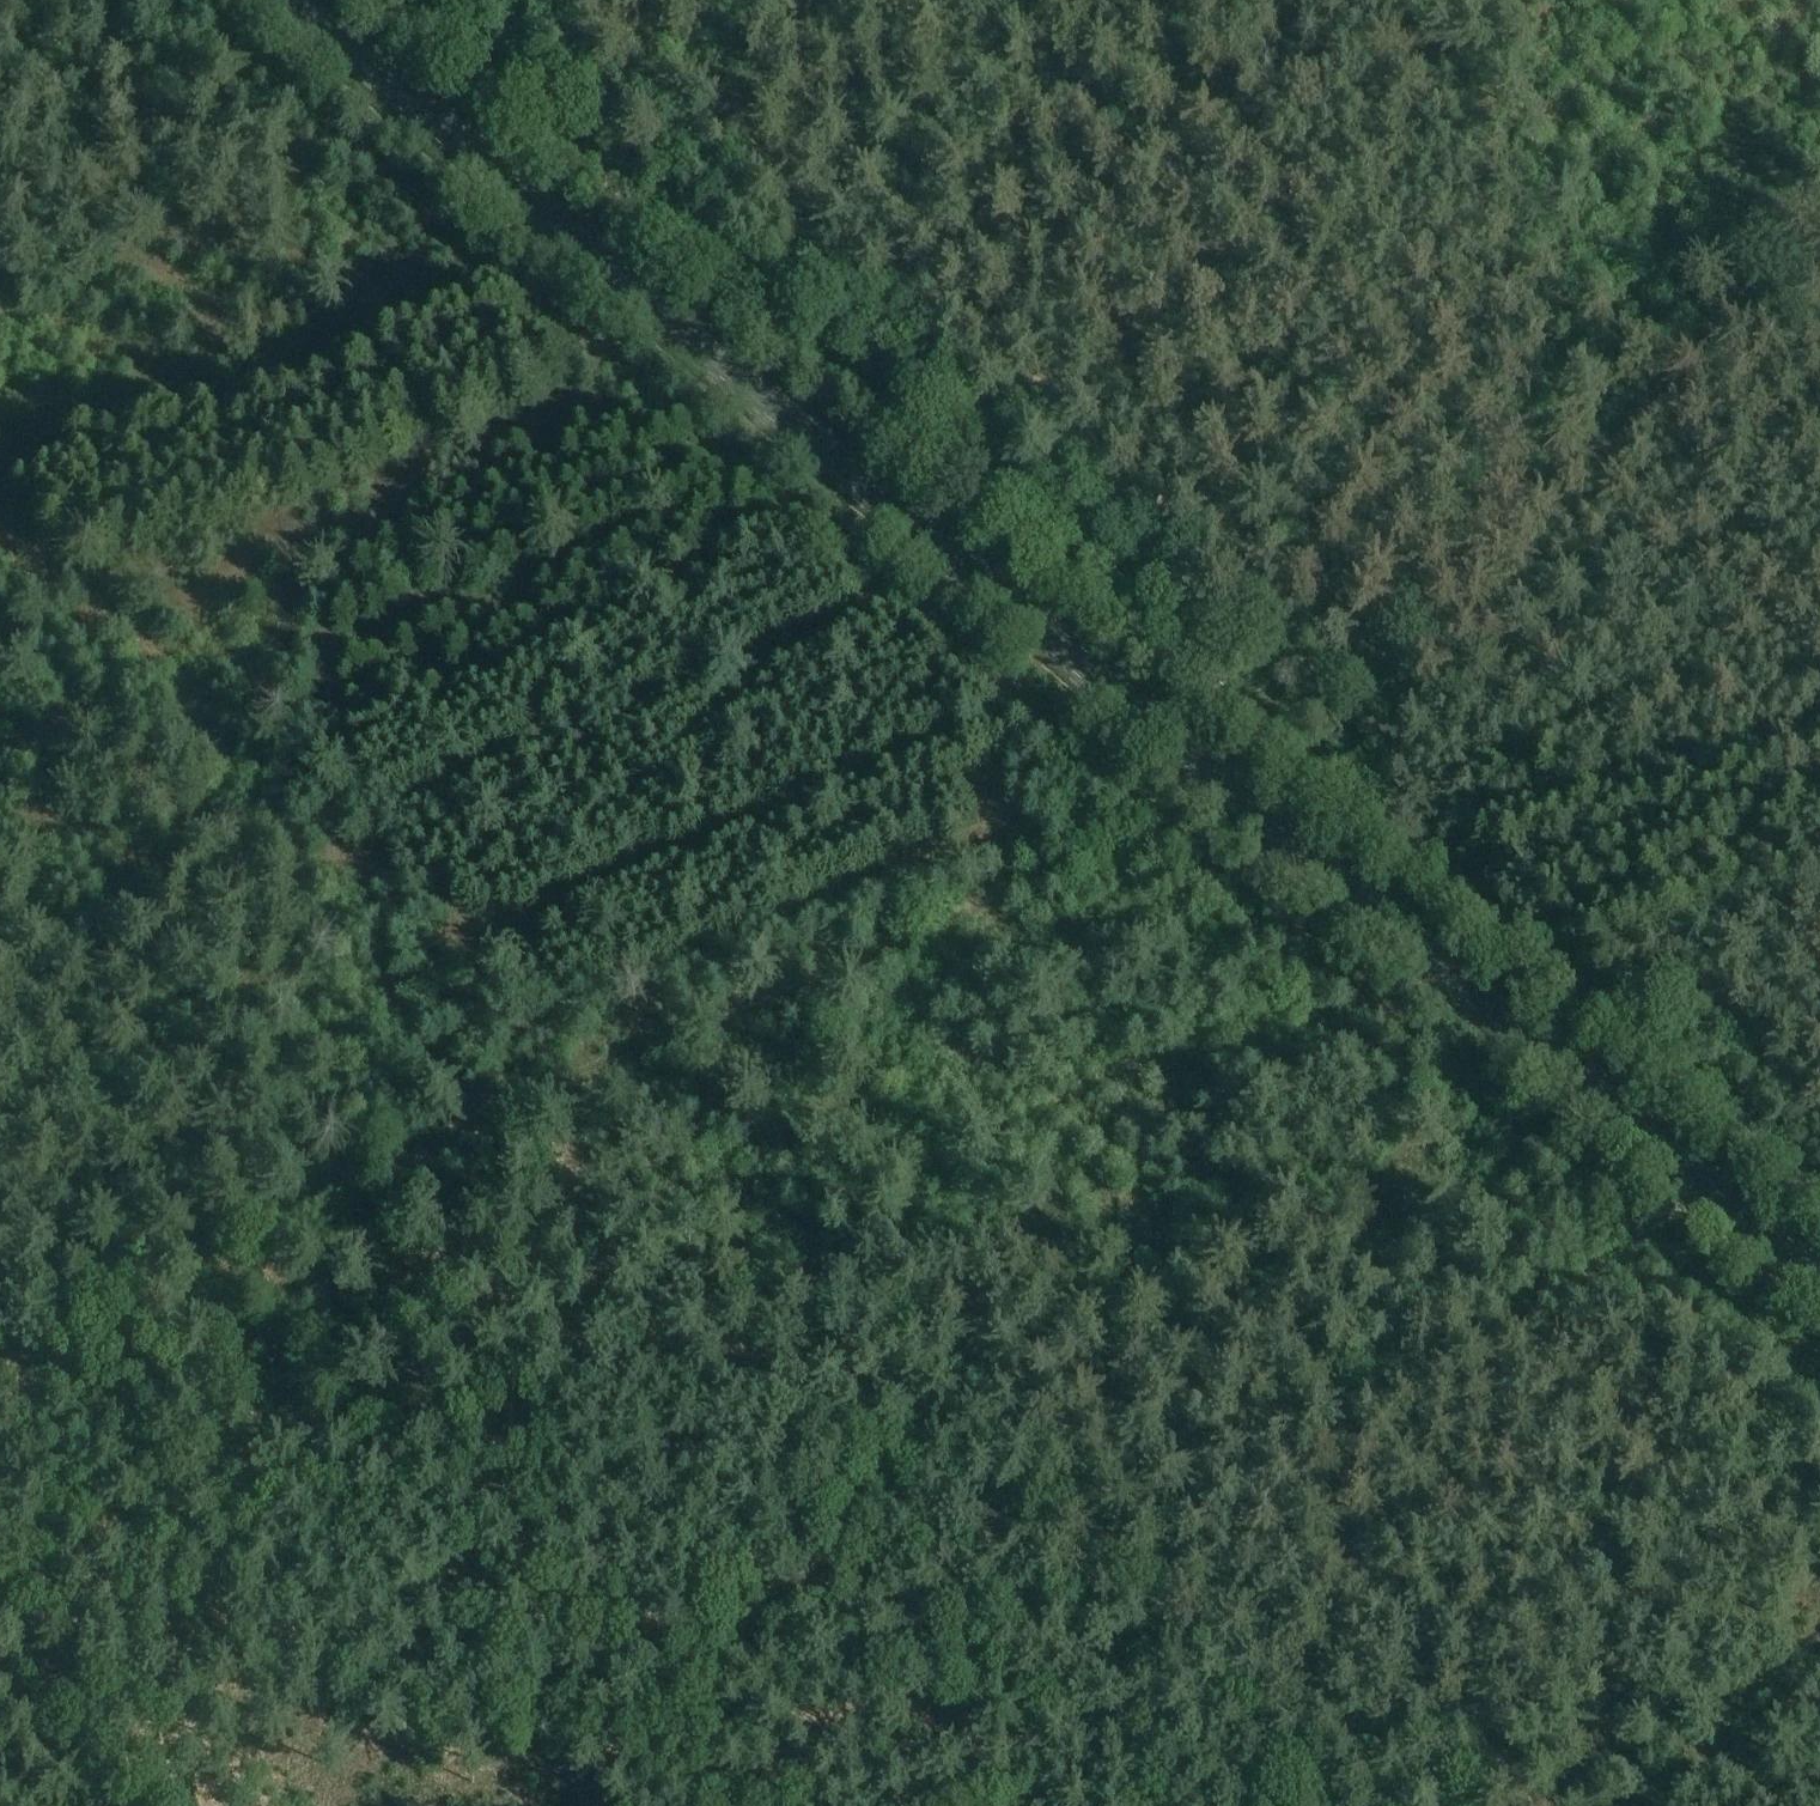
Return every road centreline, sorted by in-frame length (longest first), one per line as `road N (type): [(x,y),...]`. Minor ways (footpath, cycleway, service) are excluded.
road 1 (secondary): [(1819,1277),(292,0)]
road 2 (track): [(1819,1368),(1167,822),(1282,733),(1627,419),(1695,347),(1819,178)]

